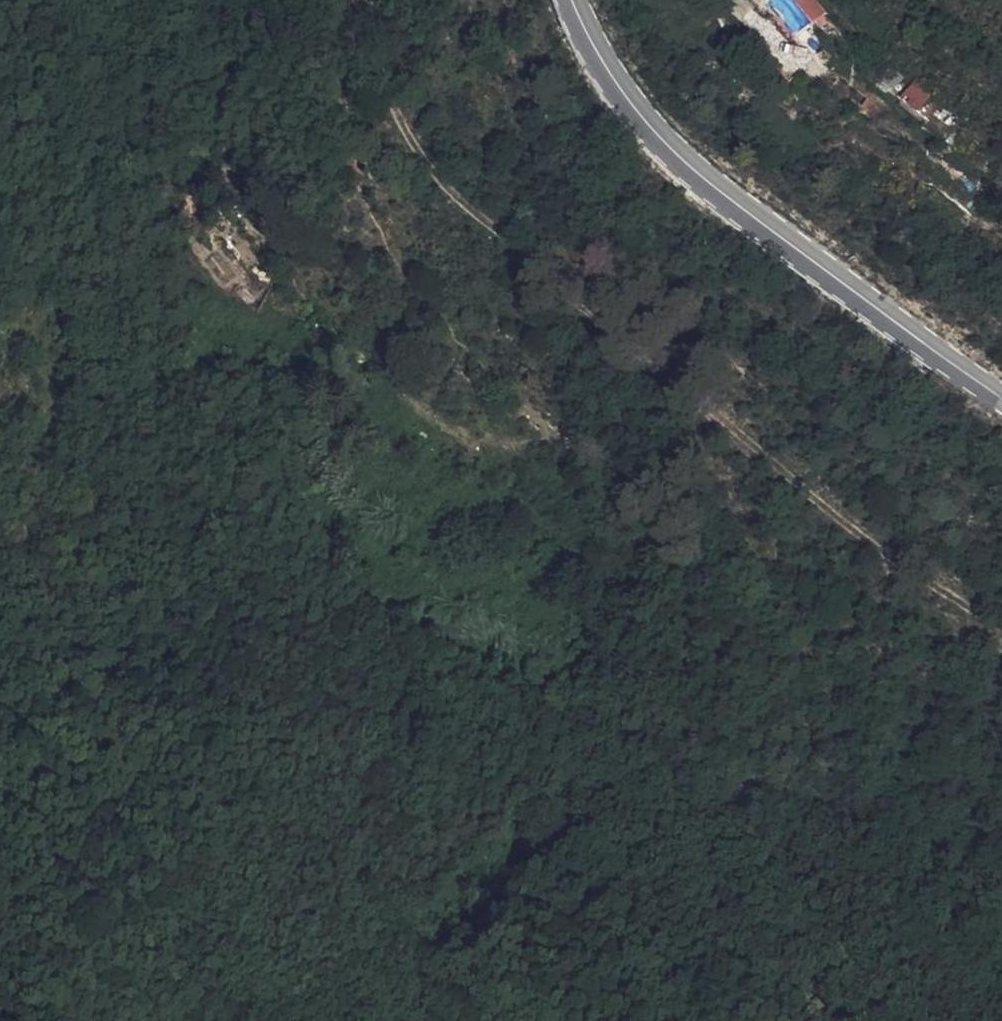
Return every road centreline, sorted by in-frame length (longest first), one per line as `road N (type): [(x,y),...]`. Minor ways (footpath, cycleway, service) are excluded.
road 1 (track): [(1001,640),(830,517),(658,359),(463,206),(386,109),(366,0)]
road 2 (secondary): [(1001,396),(719,193),(653,129),(600,60),(576,0)]

